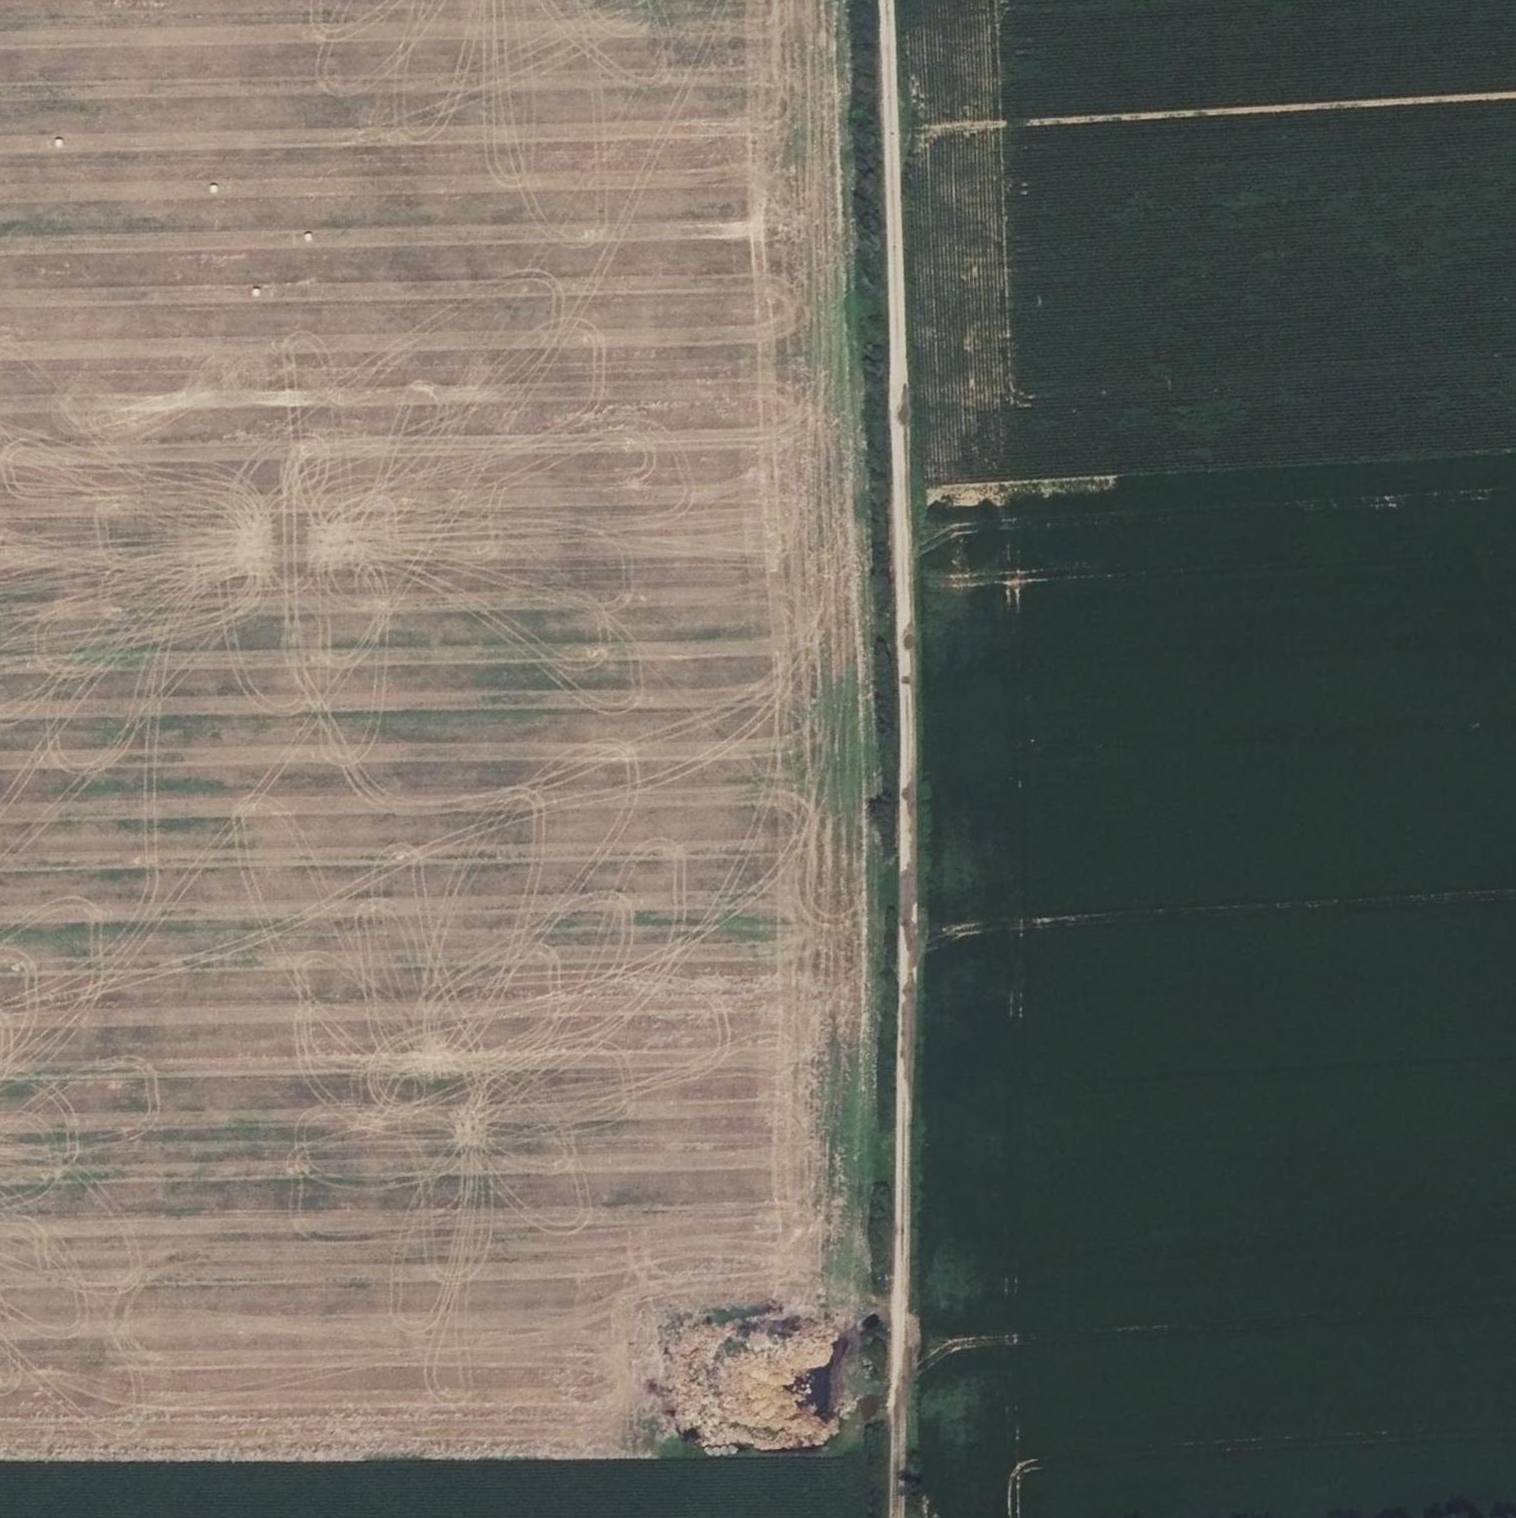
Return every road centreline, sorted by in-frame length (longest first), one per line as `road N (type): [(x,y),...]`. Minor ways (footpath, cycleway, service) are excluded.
road 1 (track): [(896,1517),(907,781),(885,0)]

